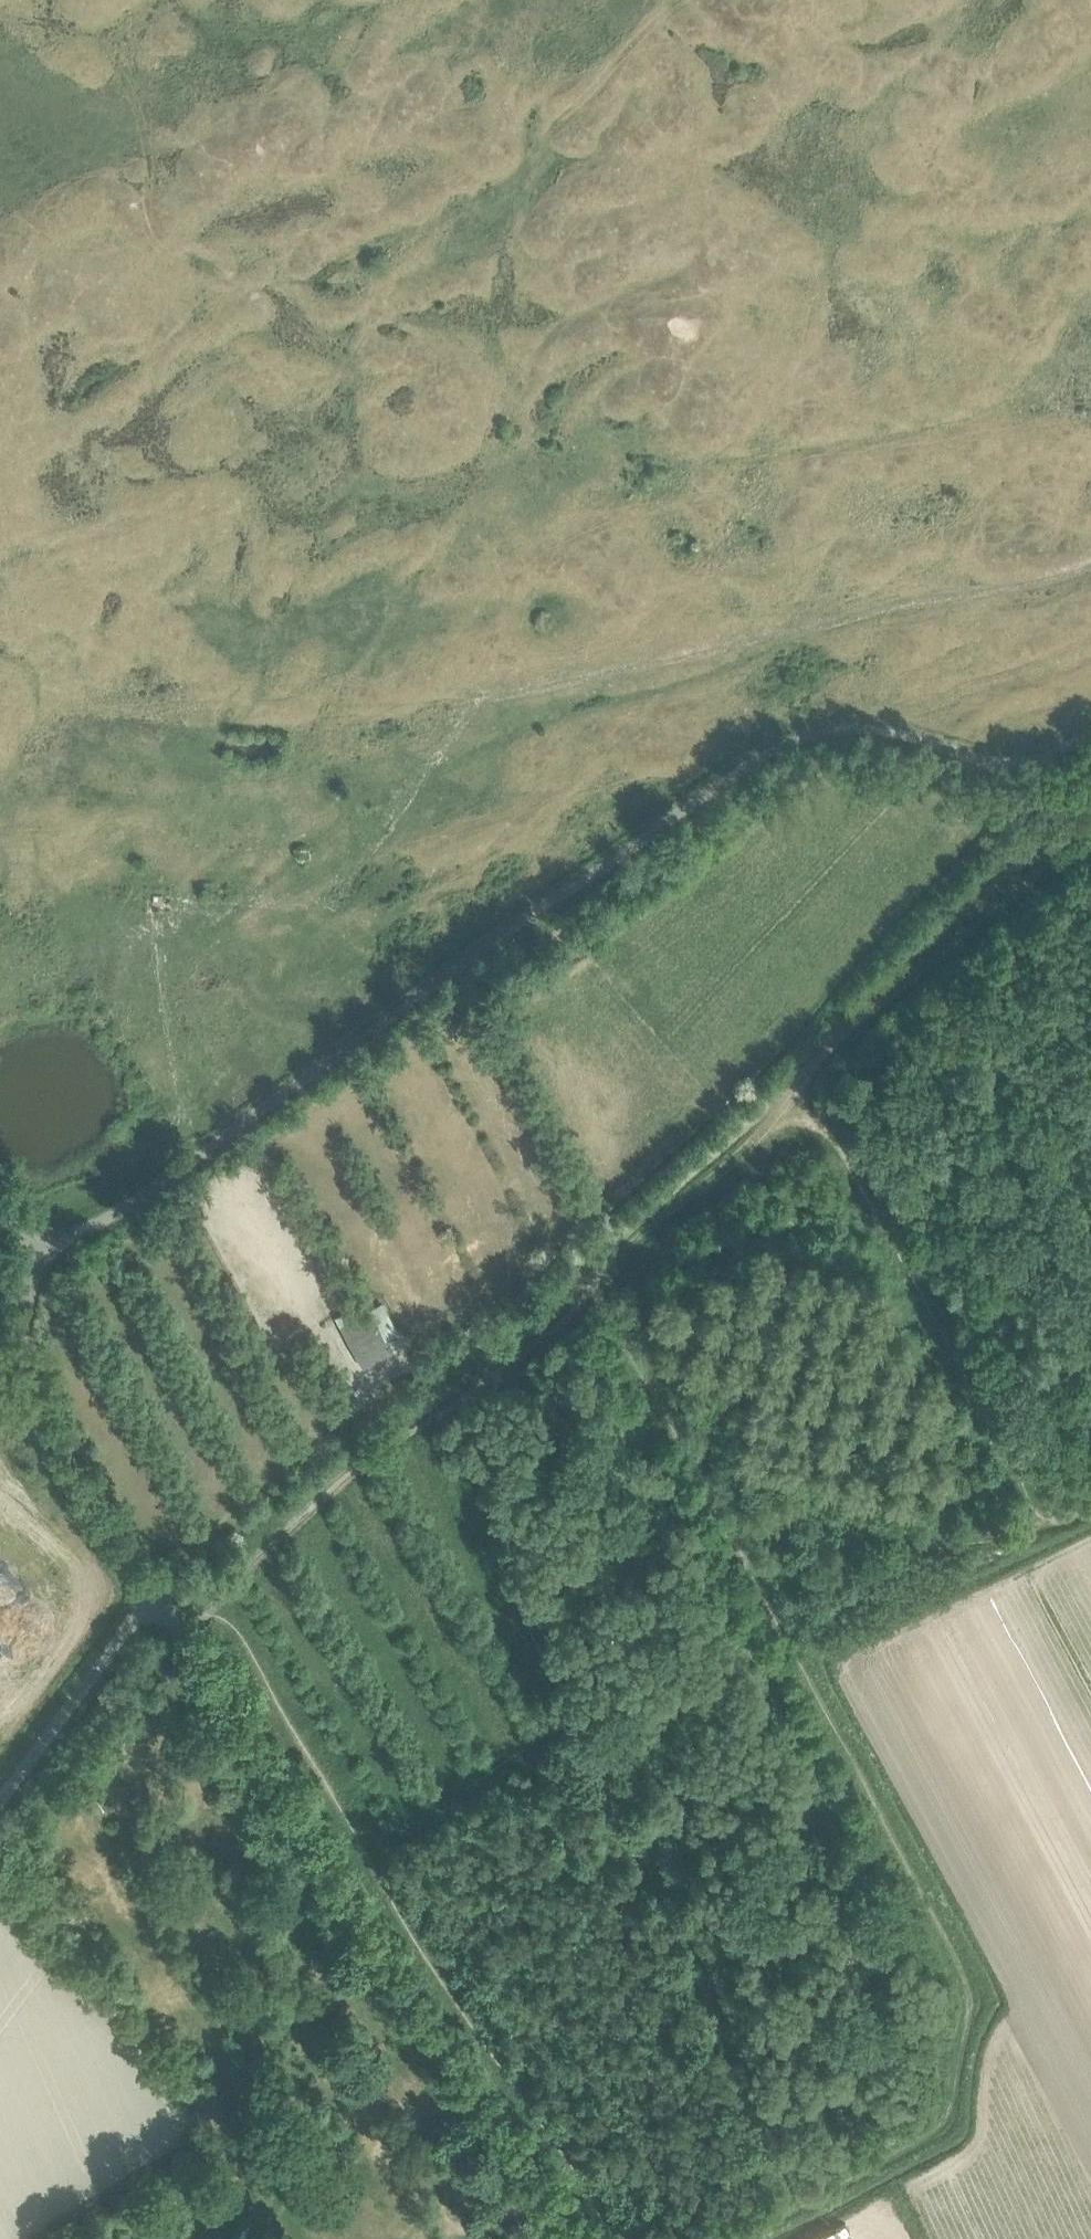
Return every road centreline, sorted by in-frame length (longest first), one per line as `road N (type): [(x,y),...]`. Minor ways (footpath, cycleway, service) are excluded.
road 1 (unclassified): [(589,2238),(335,1881),(150,1596)]
road 2 (unclassified): [(150,1596),(45,1409),(24,1317),(36,1248)]
road 3 (unclassified): [(0,1804),(150,1596)]

